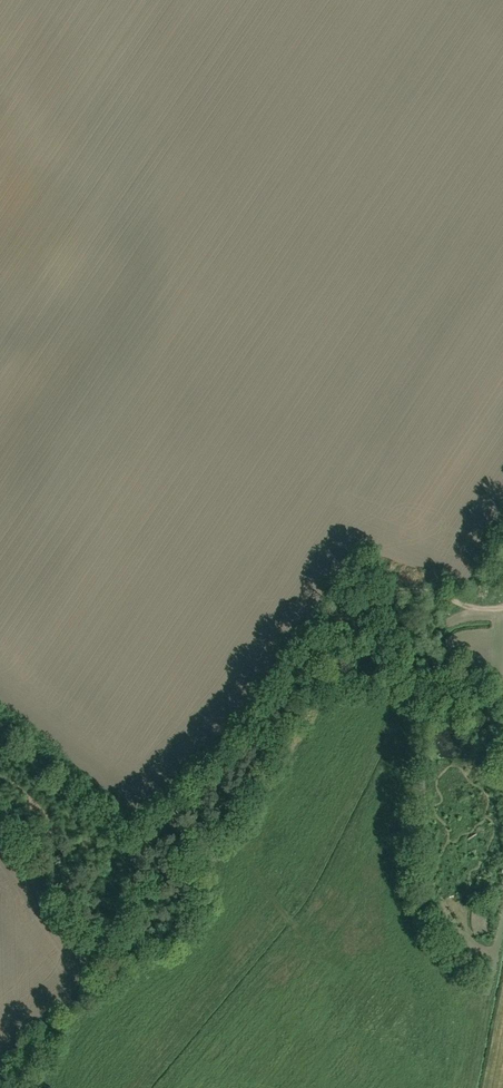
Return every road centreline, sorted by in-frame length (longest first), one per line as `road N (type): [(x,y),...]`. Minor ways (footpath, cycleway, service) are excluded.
road 1 (track): [(502,610),(480,611),(416,591),(391,594),(298,678),(227,763),(144,832),(0,724)]

